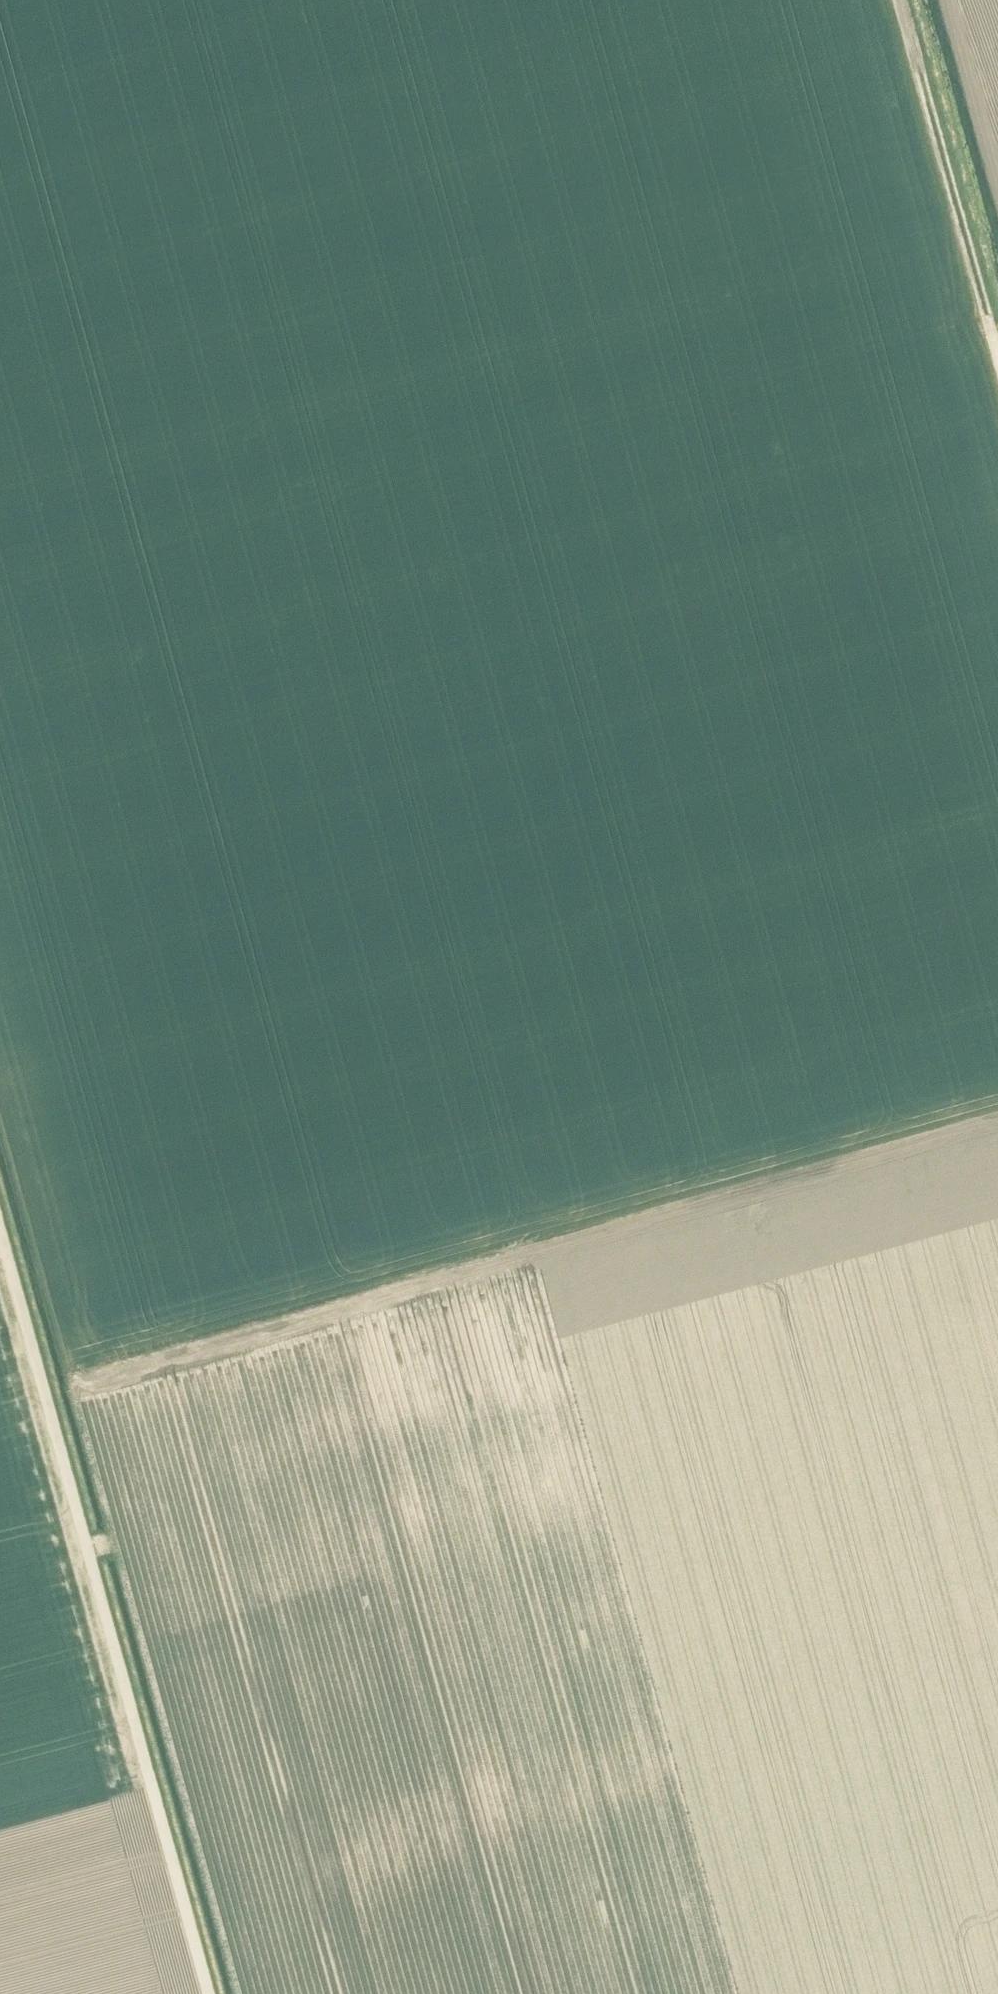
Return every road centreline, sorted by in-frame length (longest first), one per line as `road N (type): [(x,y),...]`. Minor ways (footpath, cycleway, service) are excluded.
road 1 (track): [(997,372),(895,0)]

